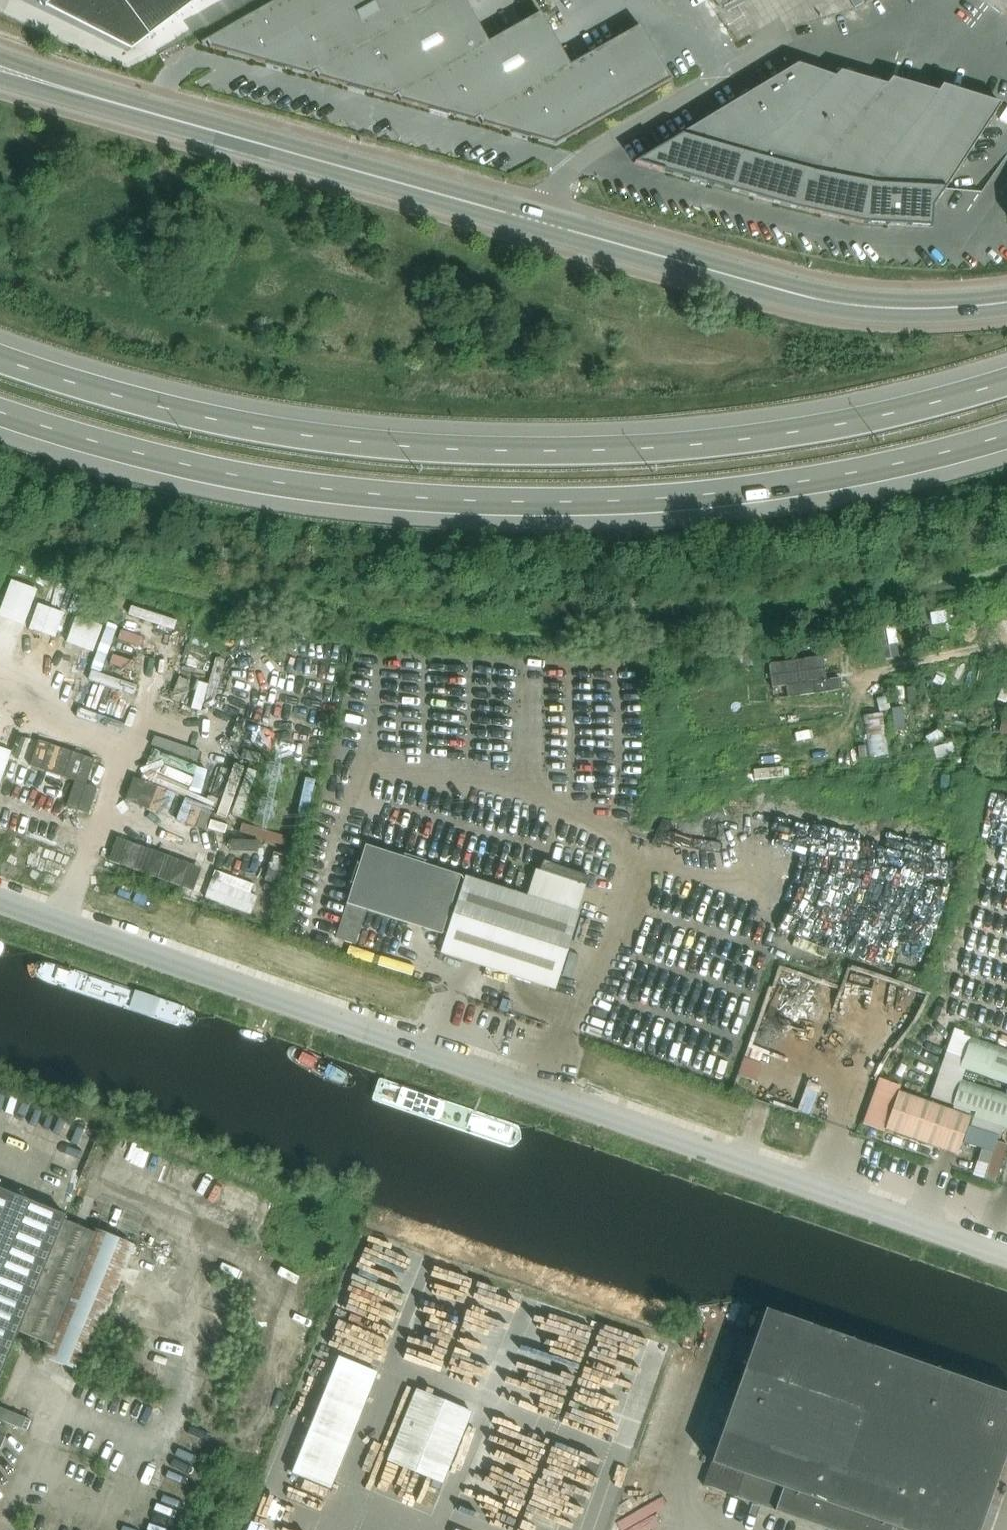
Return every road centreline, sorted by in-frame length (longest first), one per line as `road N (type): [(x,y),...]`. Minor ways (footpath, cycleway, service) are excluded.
road 1 (unclassified): [(1006,1257),(0,897)]
road 2 (trunk): [(1006,385),(771,437),(491,455),(289,437),(144,407),(0,362)]
road 3 (trunk): [(0,414),(239,477),(508,502),(709,495),(884,468),(1006,436)]
road 4 (tertiary): [(1006,302),(906,309),(815,299),(61,87)]

